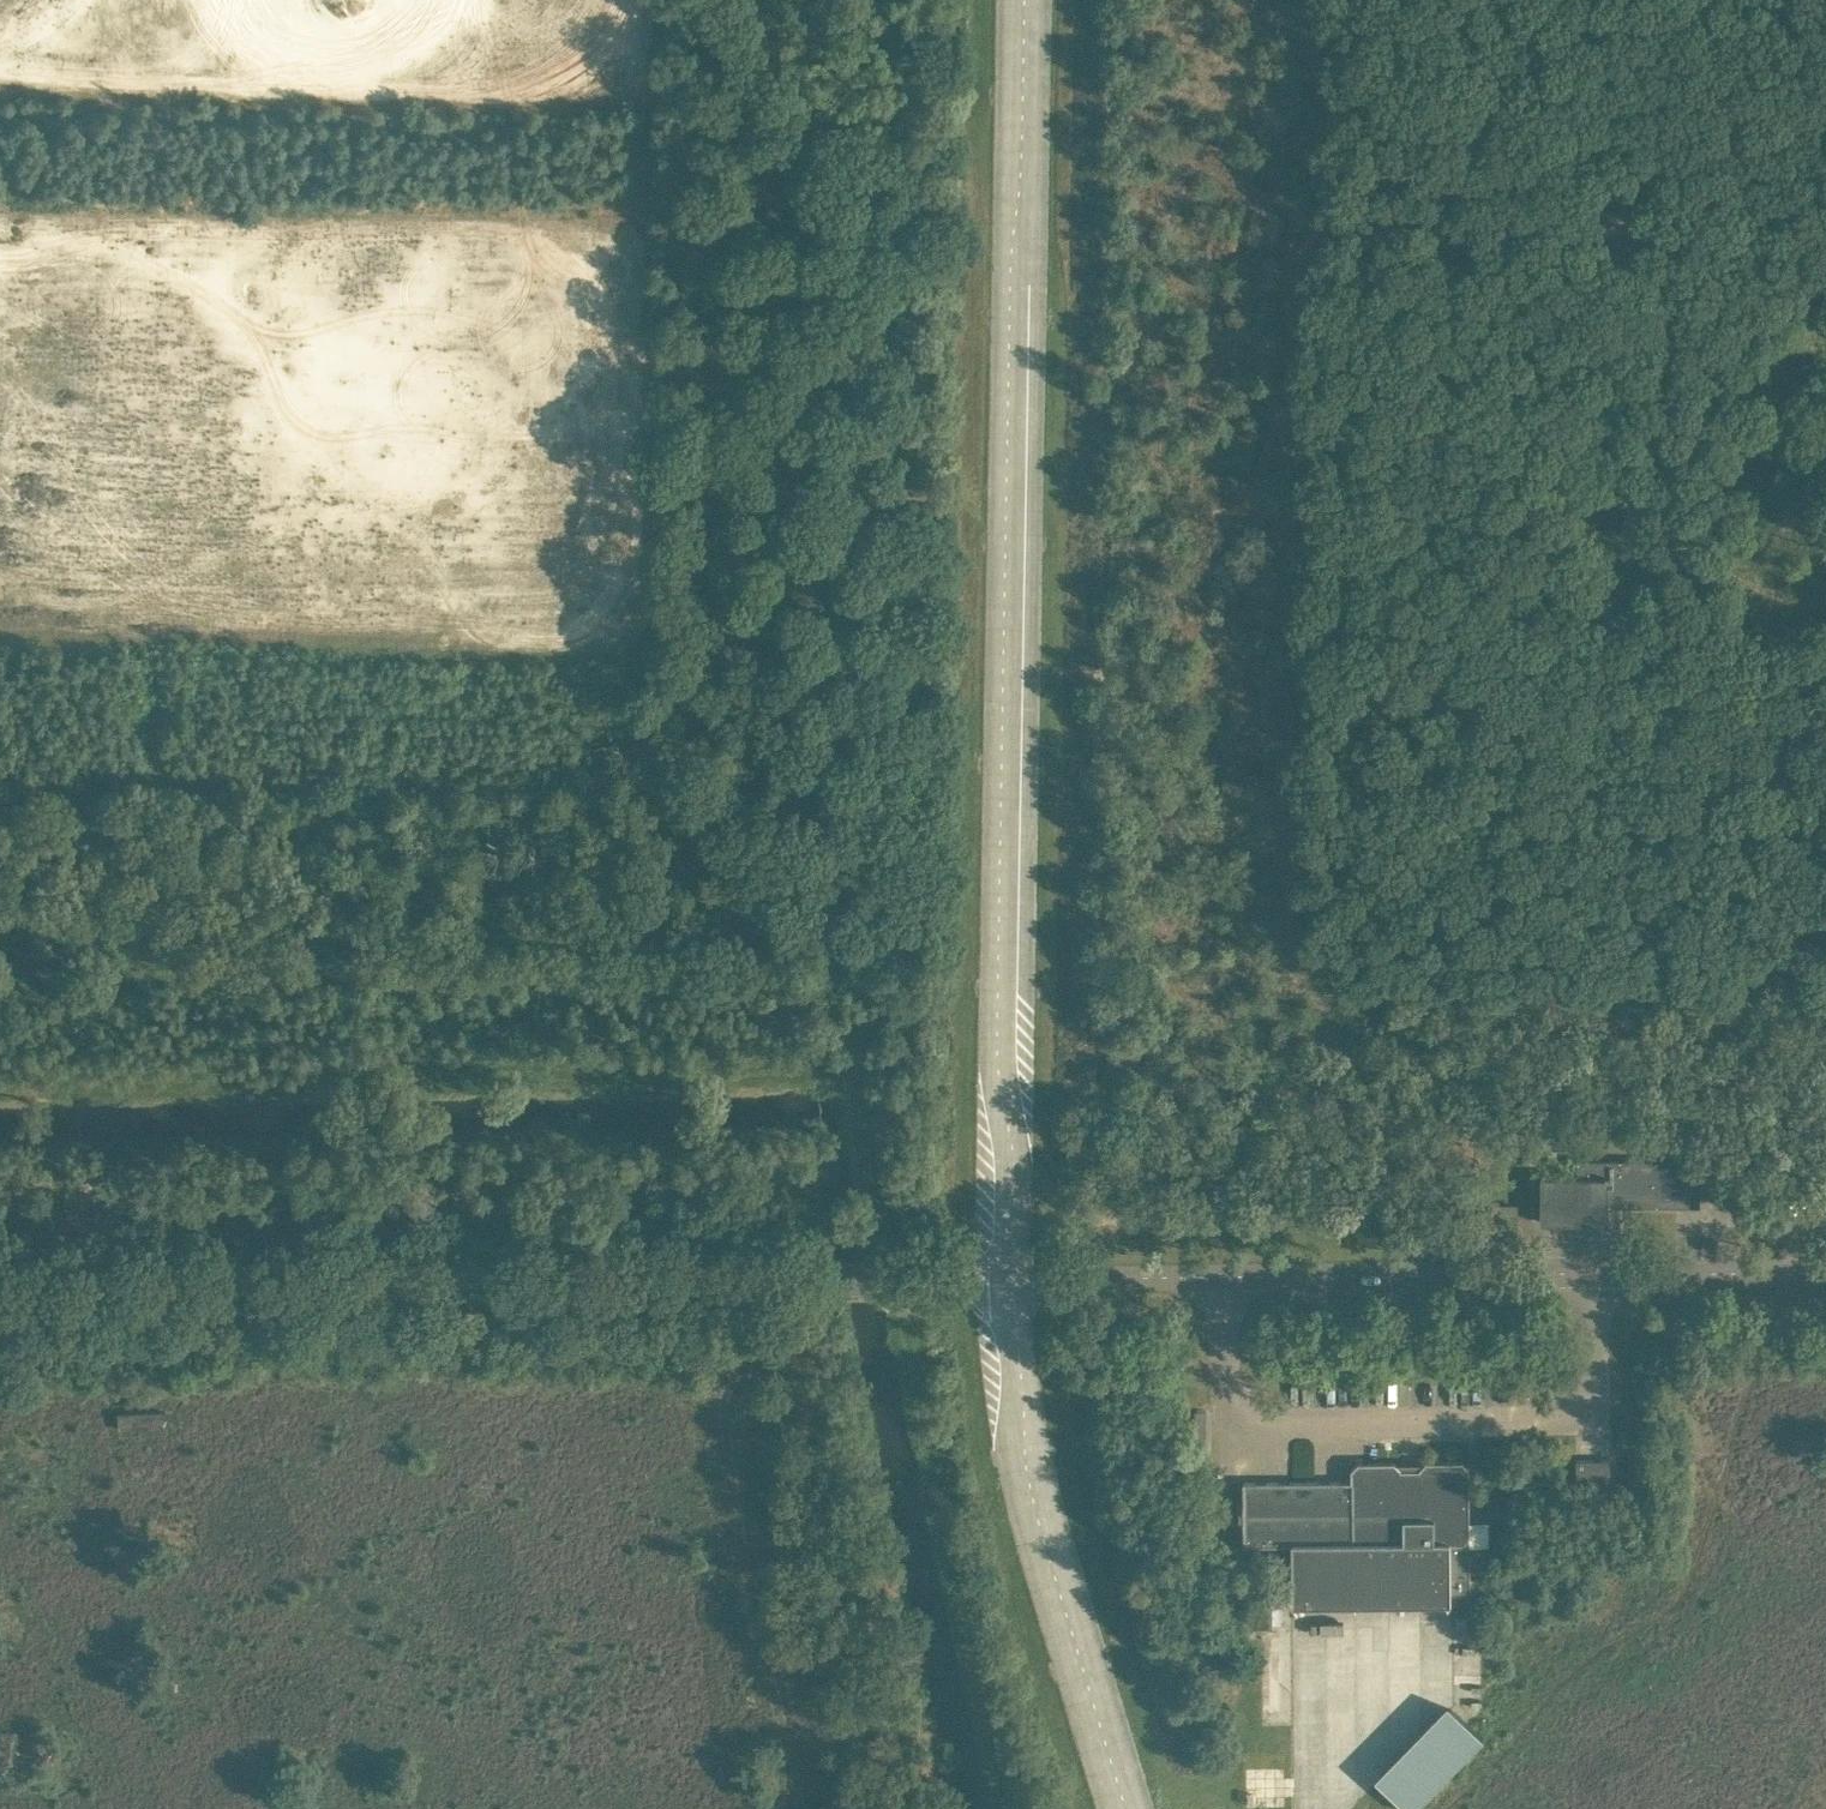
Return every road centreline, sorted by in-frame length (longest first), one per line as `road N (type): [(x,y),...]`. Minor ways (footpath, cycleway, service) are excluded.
road 1 (unclassified): [(1825,1277),(1000,1273),(0,1285)]

